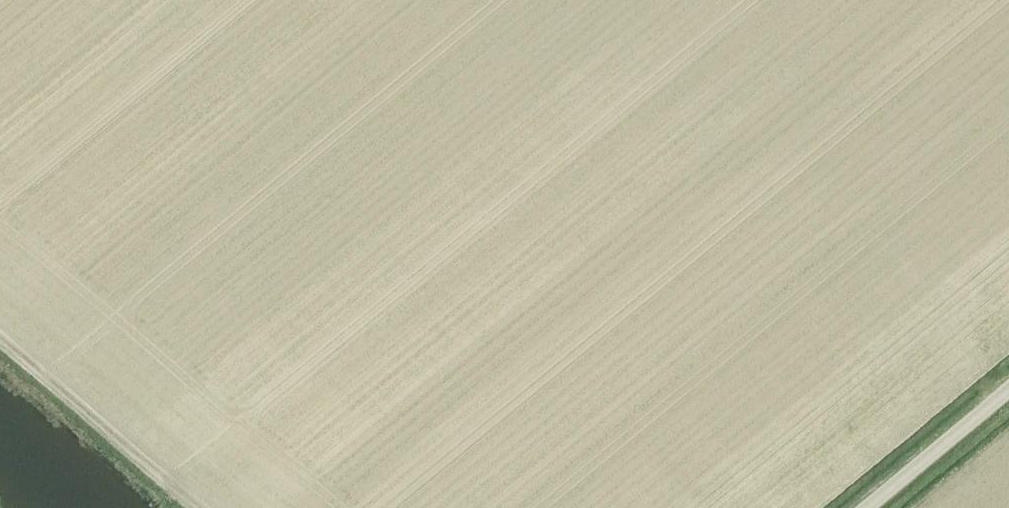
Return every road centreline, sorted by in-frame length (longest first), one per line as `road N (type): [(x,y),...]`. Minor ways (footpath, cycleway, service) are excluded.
road 1 (unclassified): [(868,507),(1008,391)]

